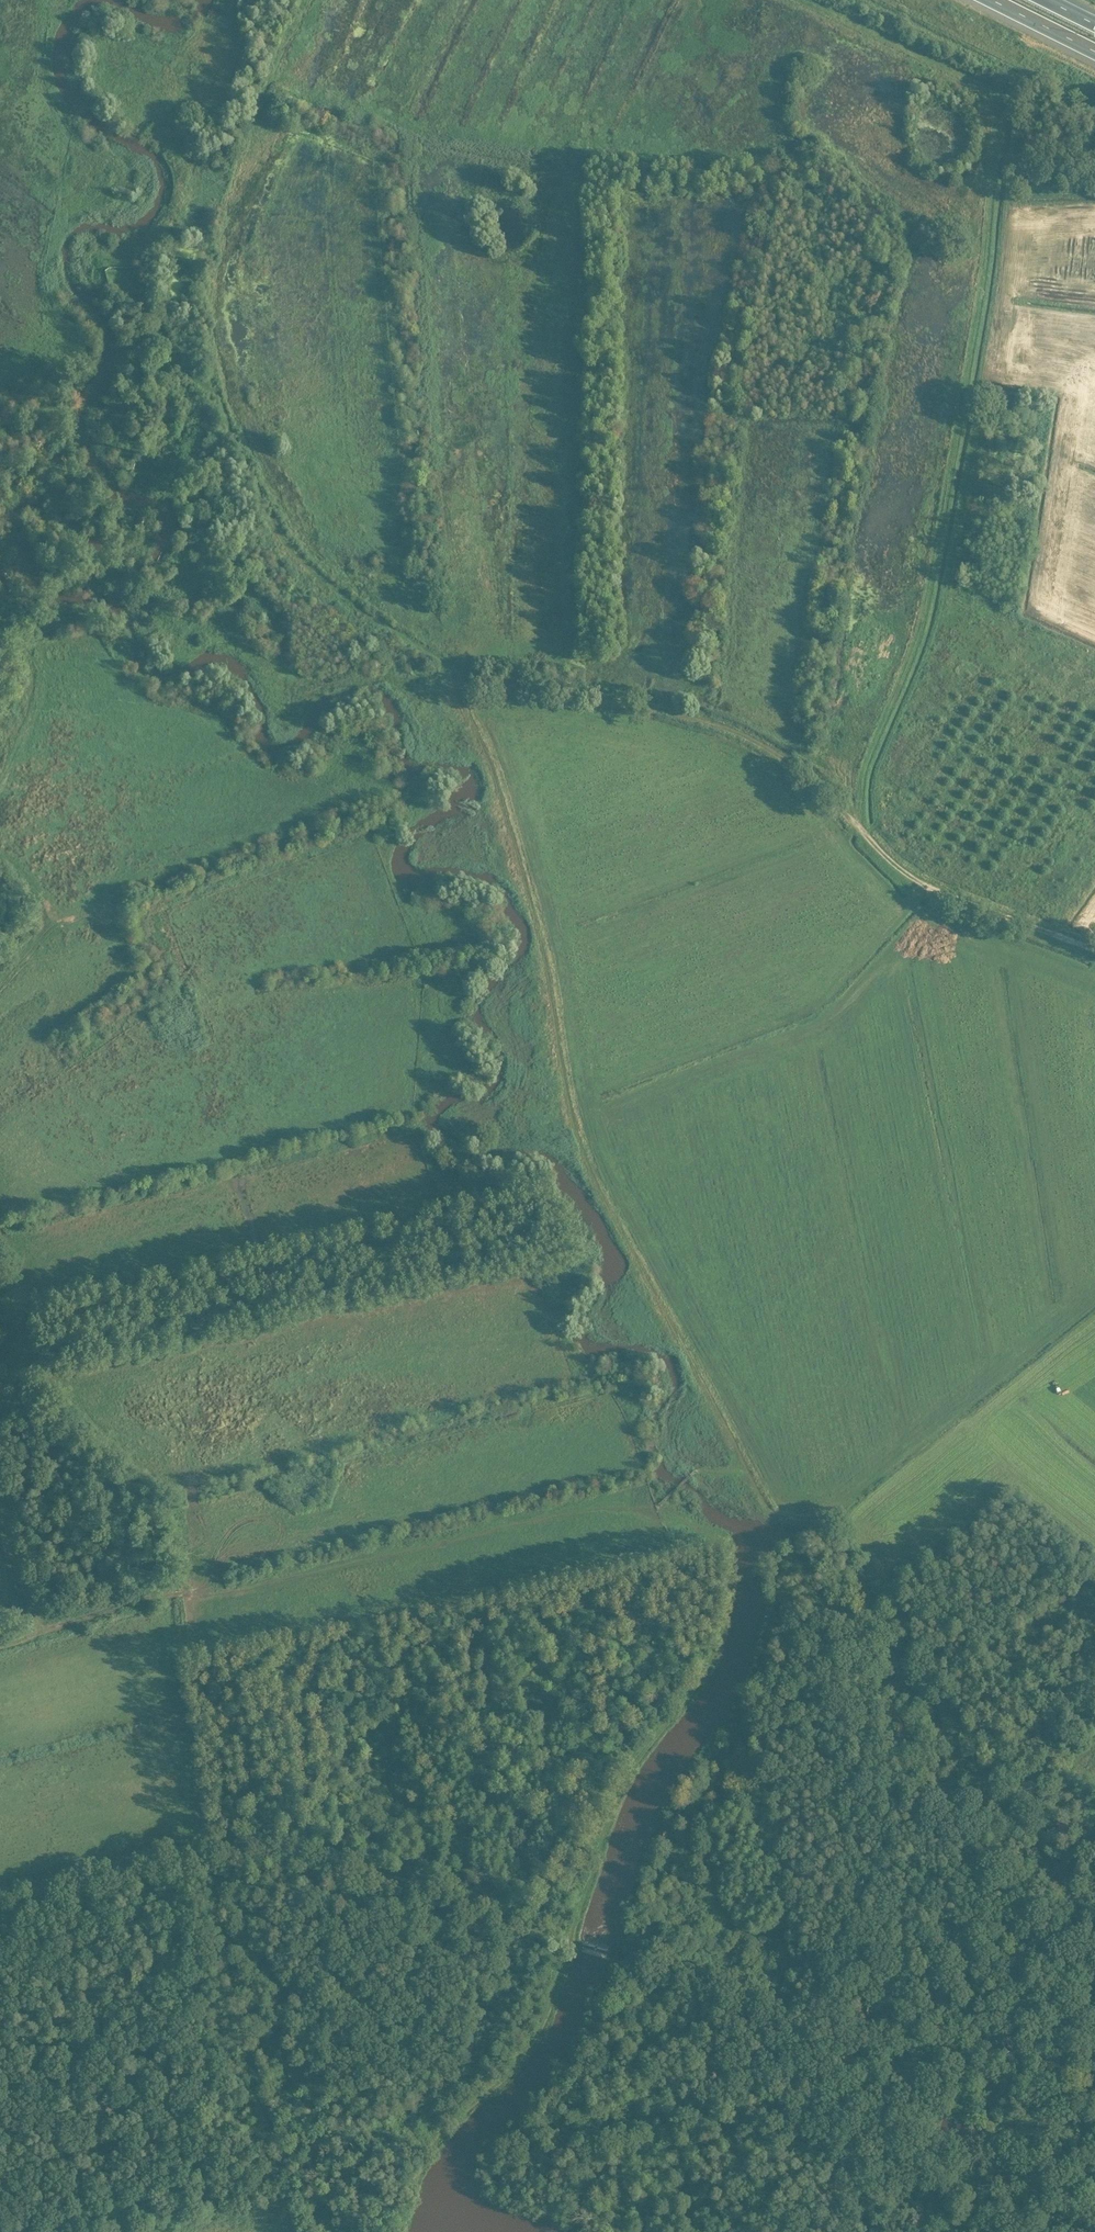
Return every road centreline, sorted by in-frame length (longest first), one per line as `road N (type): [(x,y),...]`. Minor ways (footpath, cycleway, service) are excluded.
road 1 (track): [(1094,950),(932,889),(777,753),(729,730),(577,697),(463,691)]

